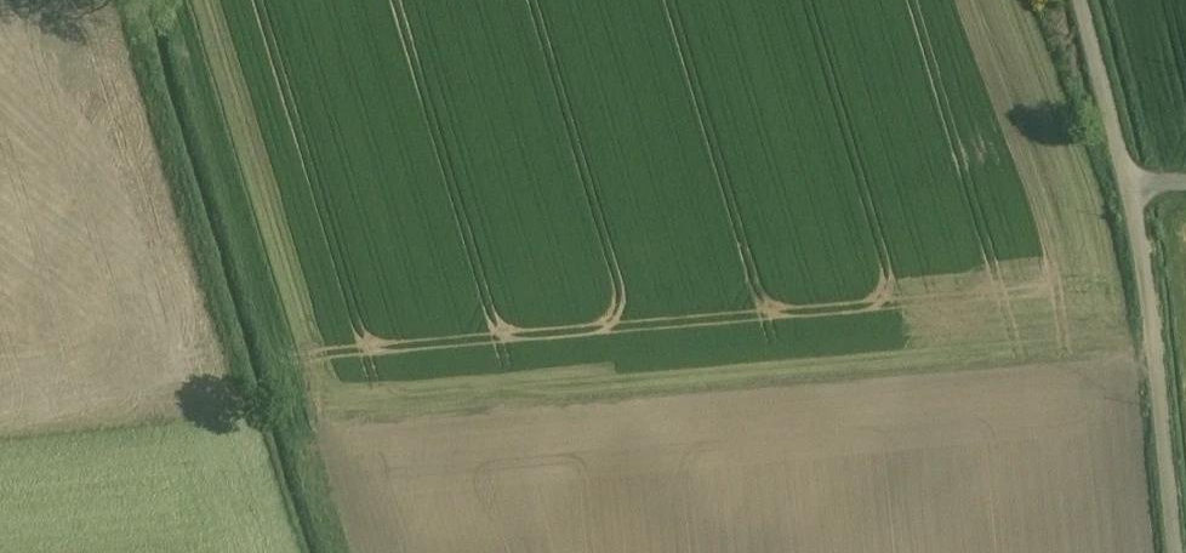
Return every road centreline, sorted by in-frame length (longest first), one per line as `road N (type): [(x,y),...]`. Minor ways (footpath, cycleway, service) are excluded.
road 1 (unclassified): [(1176,552),(1127,178),(1076,0)]

